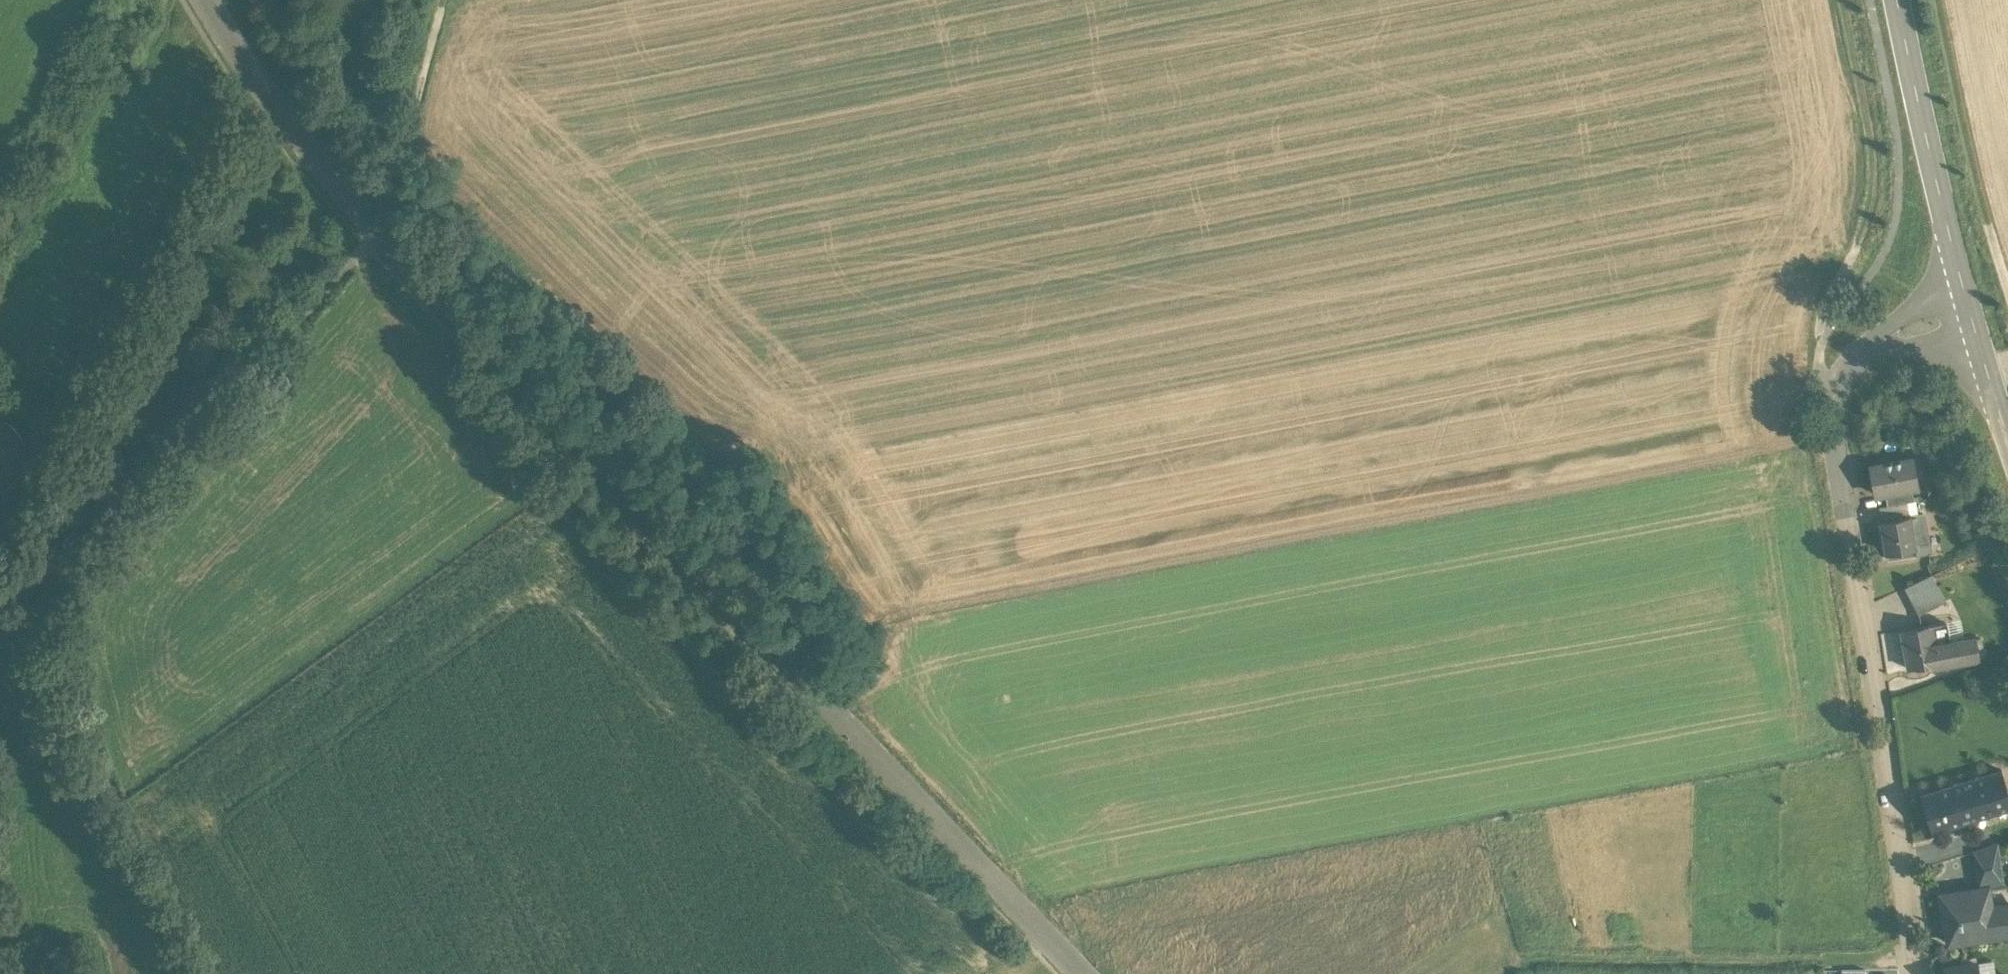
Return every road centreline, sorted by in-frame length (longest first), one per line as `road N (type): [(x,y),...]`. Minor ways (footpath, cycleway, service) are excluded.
road 1 (tertiary): [(1084,973),(346,198),(206,0)]
road 2 (tertiary): [(1864,351),(1841,377),(1836,416),(1914,973)]
road 3 (track): [(39,622),(378,233)]
road 4 (track): [(1912,961),(1543,962),(1501,973)]
road 5 (track): [(39,622),(51,629),(97,749),(220,973)]
road 6 (track): [(1822,334),(1827,301),(1864,230),(1873,186),(1873,148),(1845,0)]
road 7 (tertiary): [(1964,276),(1899,0)]
road 8 (track): [(2007,274),(1940,0)]
road 9 (track): [(346,198),(392,159),(447,0)]
road 10 (tertiary): [(1964,276),(1883,326),(1864,351)]

